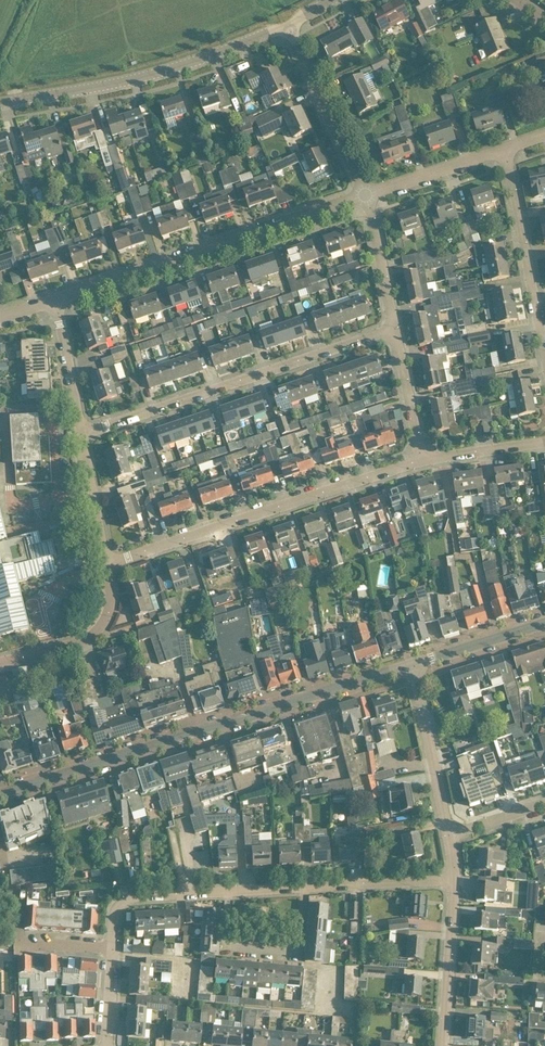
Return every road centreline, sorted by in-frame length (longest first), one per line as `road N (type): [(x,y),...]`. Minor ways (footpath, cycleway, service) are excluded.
road 1 (tertiary): [(0,795),(413,664)]
road 2 (residential): [(78,432),(395,329)]
road 3 (residential): [(53,302),(367,194)]
road 4 (residential): [(107,563),(421,460)]
road 5 (unclassified): [(0,105),(184,67),(288,24)]
road 6 (residential): [(544,356),(506,148)]
road 7 (unclassified): [(226,889),(223,953),(289,958),(301,888)]
road 8 (residential): [(367,194),(288,24)]
road 9 (residential): [(0,661),(91,634),(111,601),(107,563)]
road 10 (unclassified): [(445,832),(413,664)]
road 11 (unclassified): [(441,1045),(454,880)]
road 12 (unclassified): [(112,953),(111,912),(123,895),(226,889)]
road 13 (unclassified): [(301,888),(454,880)]
road 14 (residential): [(367,194),(506,148)]
road 15 (residential): [(395,329),(367,194)]
road 16 (tertiary): [(413,664),(544,622)]
road 17 (residential): [(107,563),(78,432)]
road 18 (residential): [(421,460),(395,329)]
road 19 (residential): [(78,432),(53,302)]
road 20 (residential): [(421,460),(544,443)]

